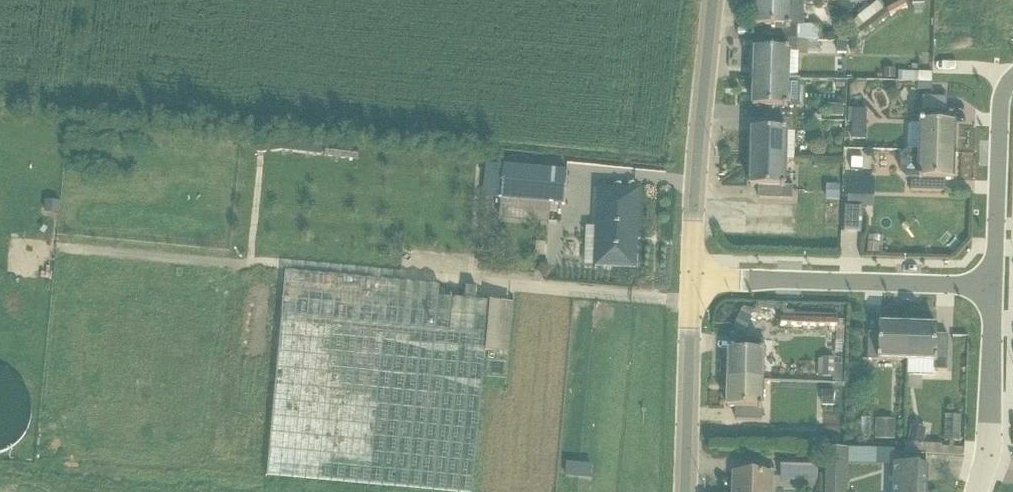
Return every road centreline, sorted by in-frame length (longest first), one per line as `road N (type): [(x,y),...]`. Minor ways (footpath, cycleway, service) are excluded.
road 1 (residential): [(691,288),(993,291)]
road 2 (residential): [(691,288),(714,0)]
road 3 (residential): [(993,291),(999,111),(1009,89)]
road 4 (residential): [(684,491),(691,288)]
road 5 (residential): [(979,491),(987,456),(993,291)]

